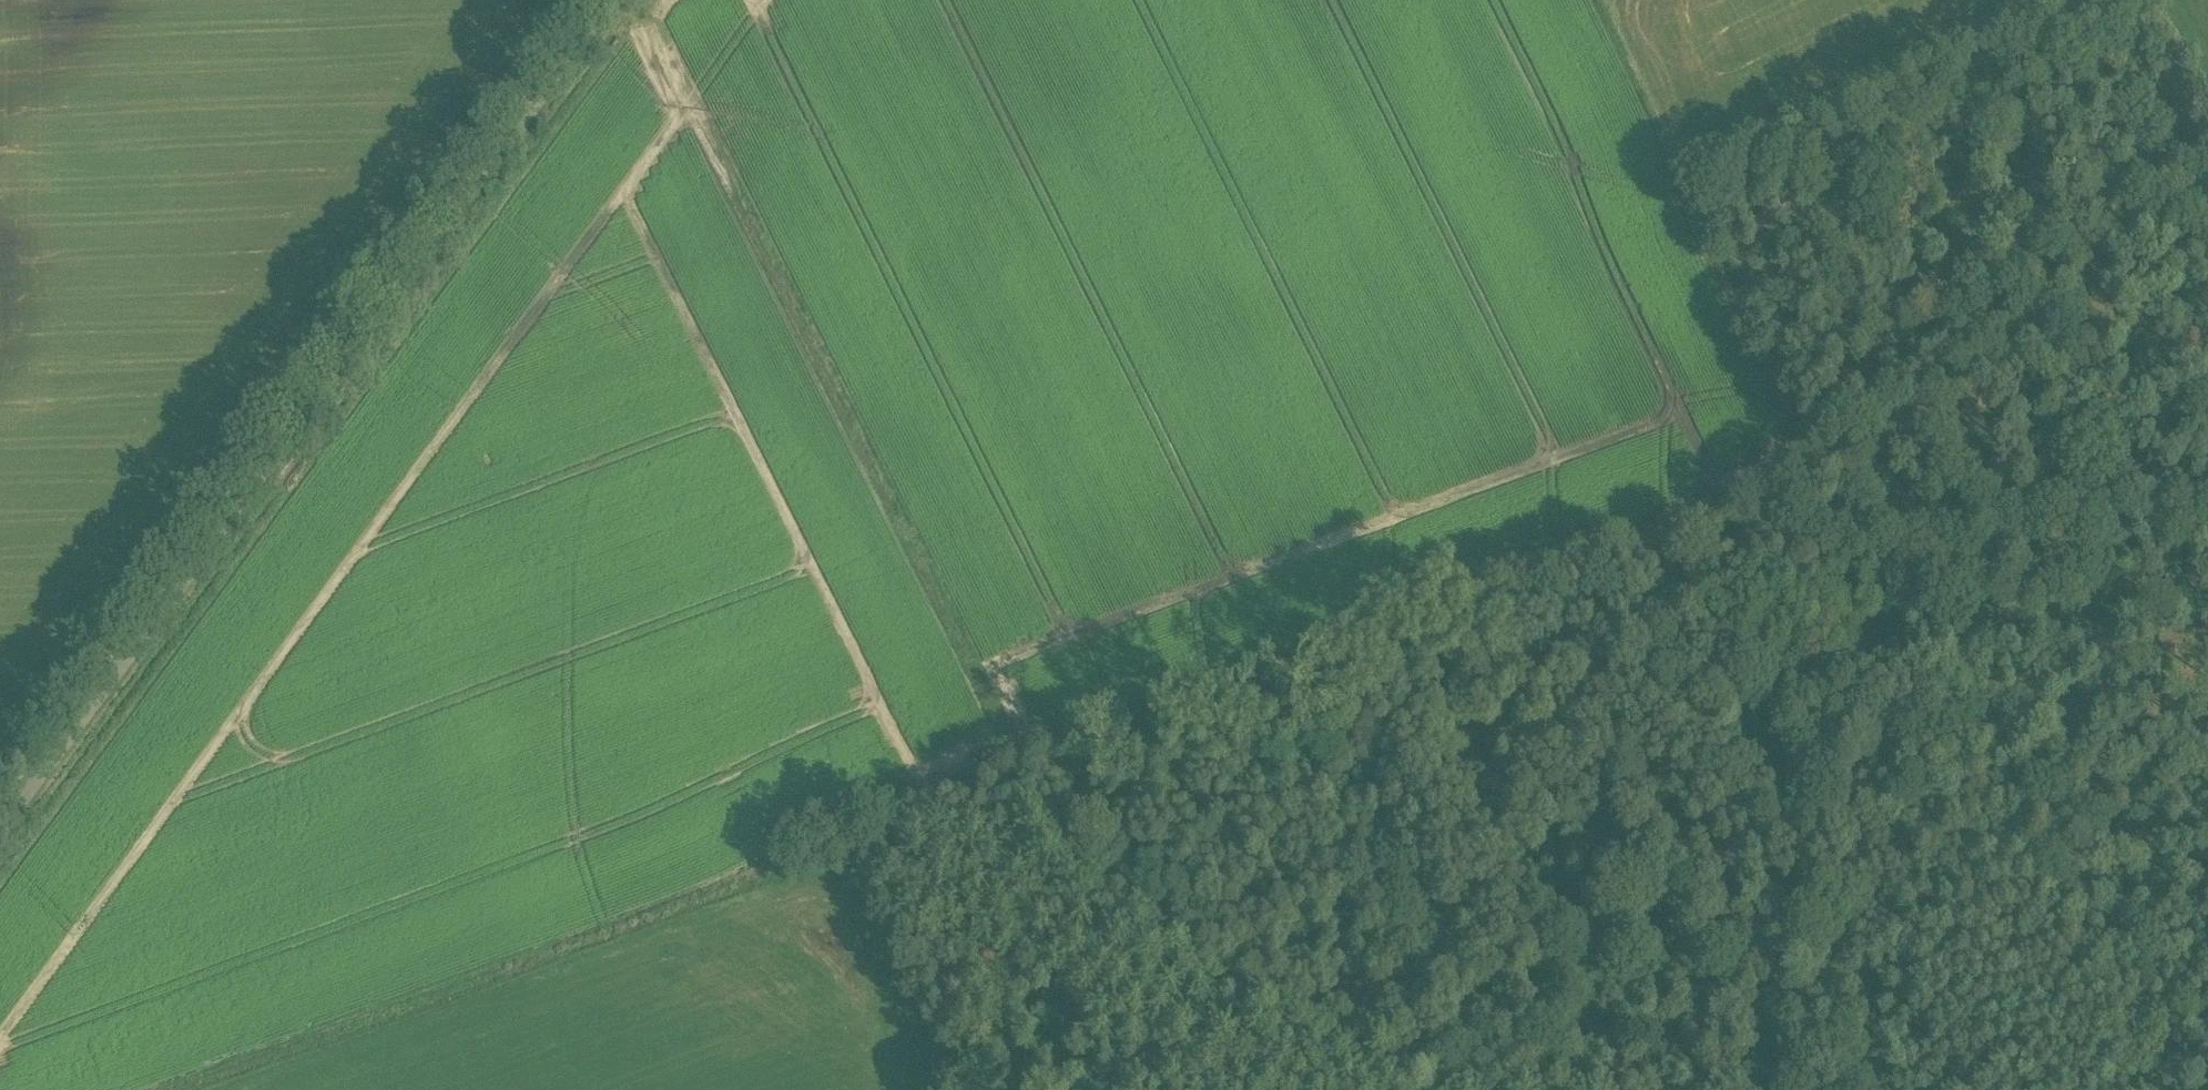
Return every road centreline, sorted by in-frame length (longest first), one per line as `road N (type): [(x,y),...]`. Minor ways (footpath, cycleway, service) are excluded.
road 1 (unclassified): [(0,823),(613,0)]

